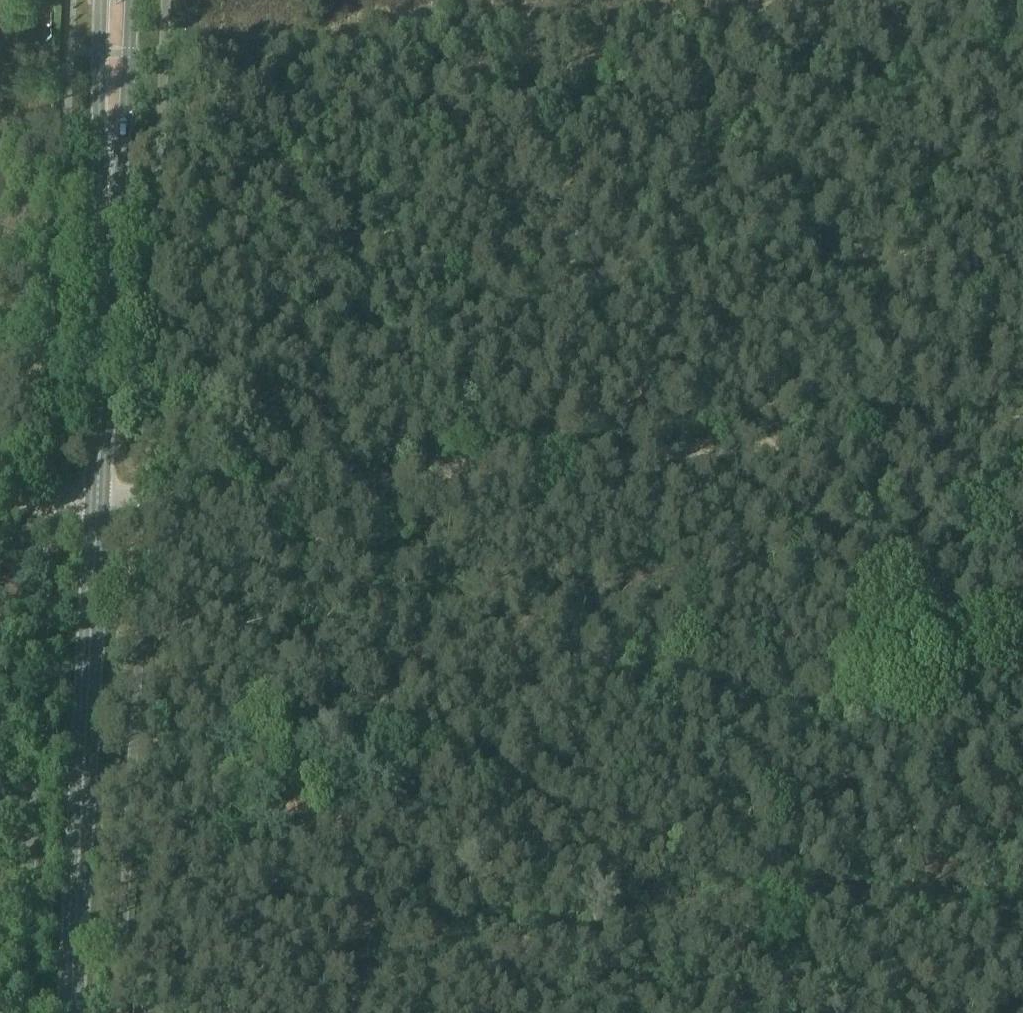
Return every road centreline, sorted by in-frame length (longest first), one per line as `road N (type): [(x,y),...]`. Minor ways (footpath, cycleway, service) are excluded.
road 1 (track): [(1022,422),(160,489)]
road 2 (secondary): [(69,1012),(98,498)]
road 3 (secondary): [(98,498),(117,0)]

